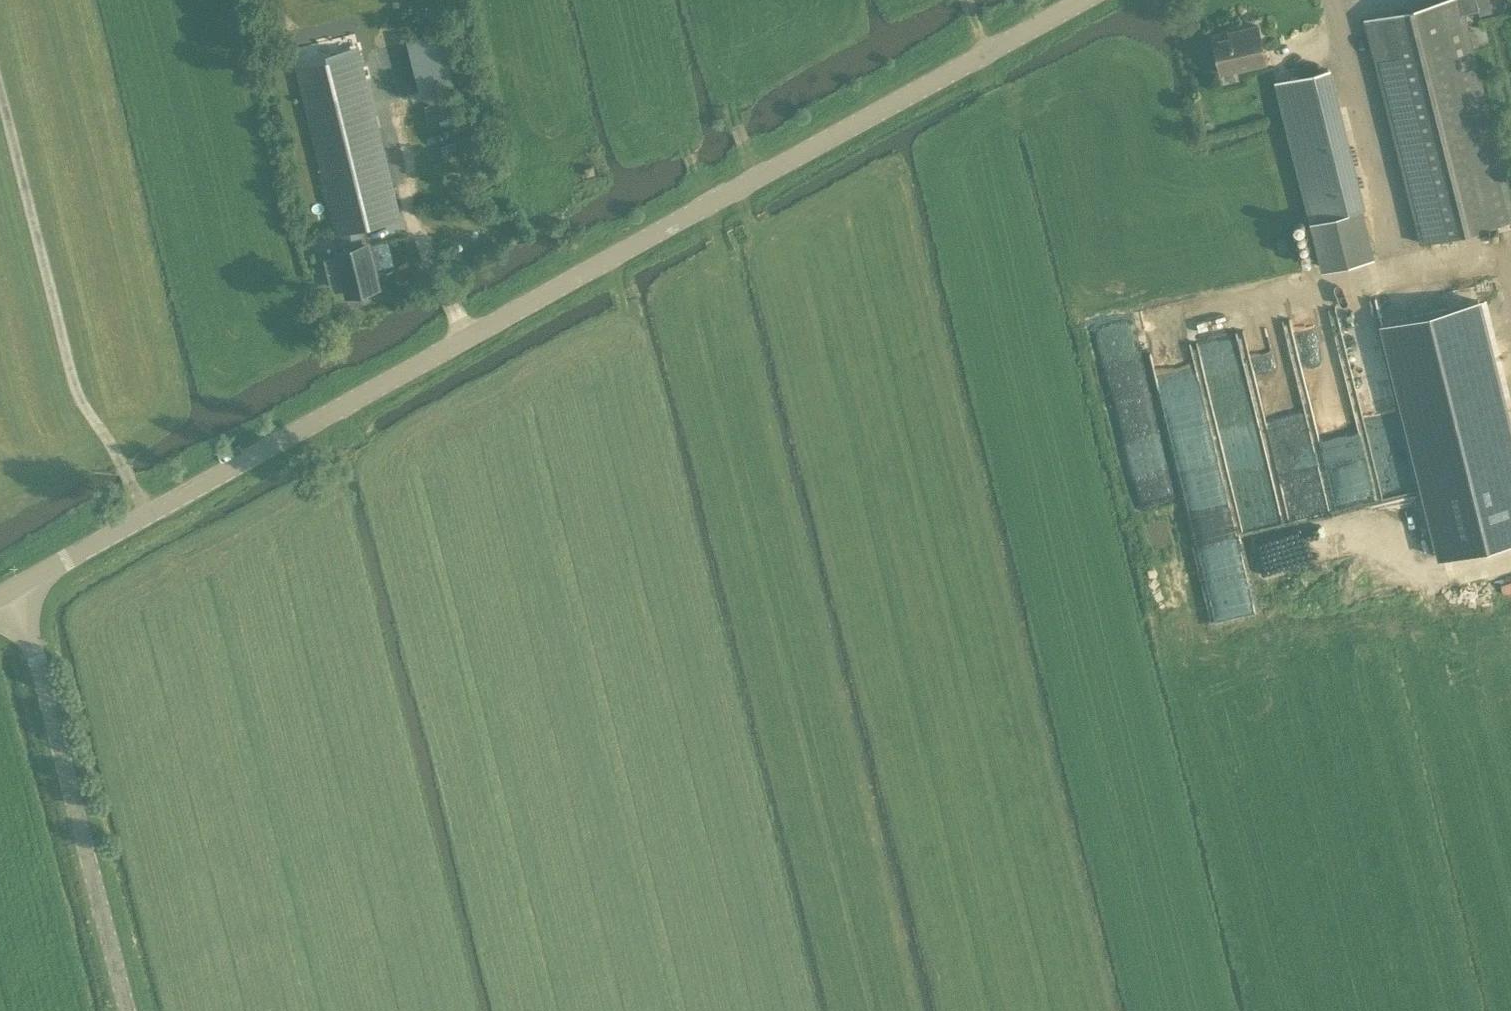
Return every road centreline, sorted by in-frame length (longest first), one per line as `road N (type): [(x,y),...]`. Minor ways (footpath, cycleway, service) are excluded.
road 1 (unclassified): [(18,588),(1087,0)]
road 2 (unclassified): [(126,1010),(18,588)]
road 3 (track): [(119,458),(77,400),(0,93)]
road 4 (track): [(699,0),(731,110),(760,177)]

